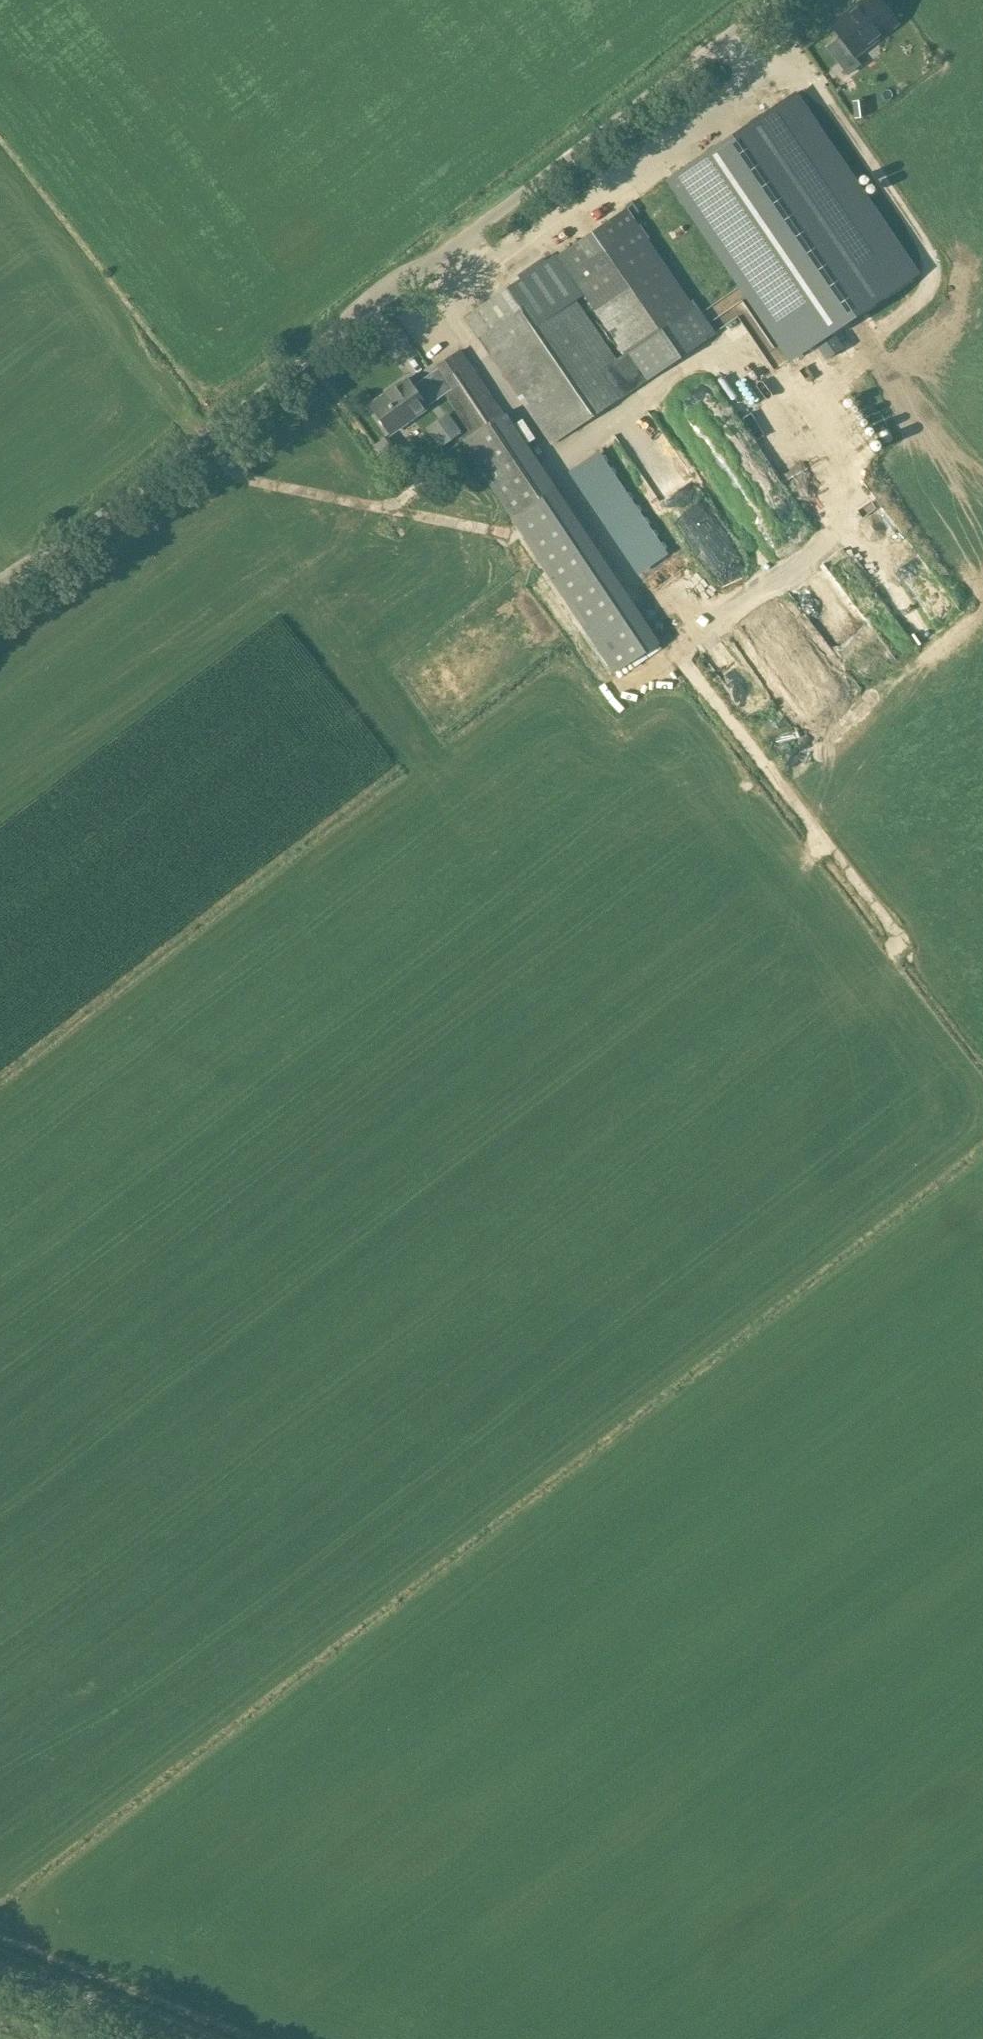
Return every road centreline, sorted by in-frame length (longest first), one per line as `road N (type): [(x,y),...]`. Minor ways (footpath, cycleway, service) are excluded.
road 1 (unclassified): [(0,591),(776,0)]
road 2 (unclassified): [(169,2038),(0,1972)]

